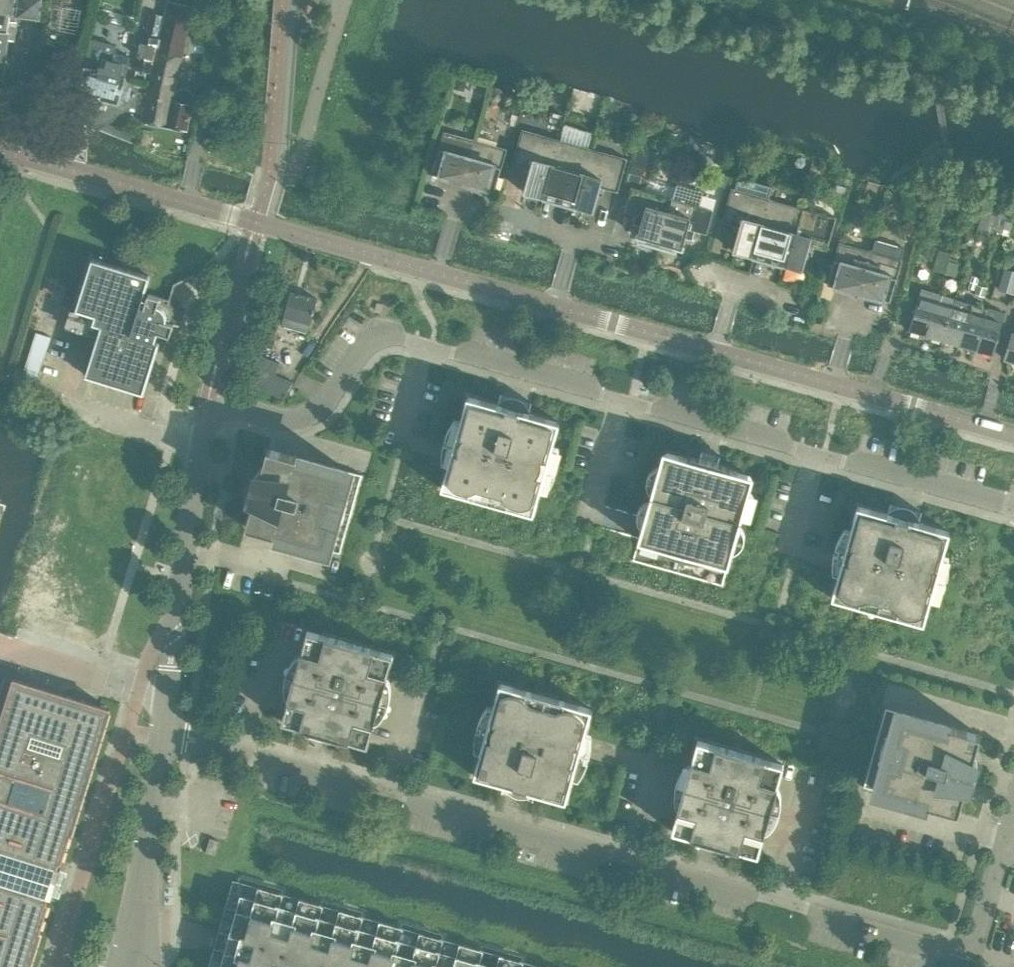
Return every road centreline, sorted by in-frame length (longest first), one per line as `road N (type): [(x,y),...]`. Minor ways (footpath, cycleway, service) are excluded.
road 1 (residential): [(1013,437),(0,146)]
road 2 (residential): [(1006,836),(972,957),(162,733)]
road 3 (residential): [(1013,508),(378,335),(316,414),(279,421),(240,409),(216,415)]
road 4 (residential): [(162,733),(200,440),(216,415)]
road 5 (residential): [(130,966),(162,733)]

